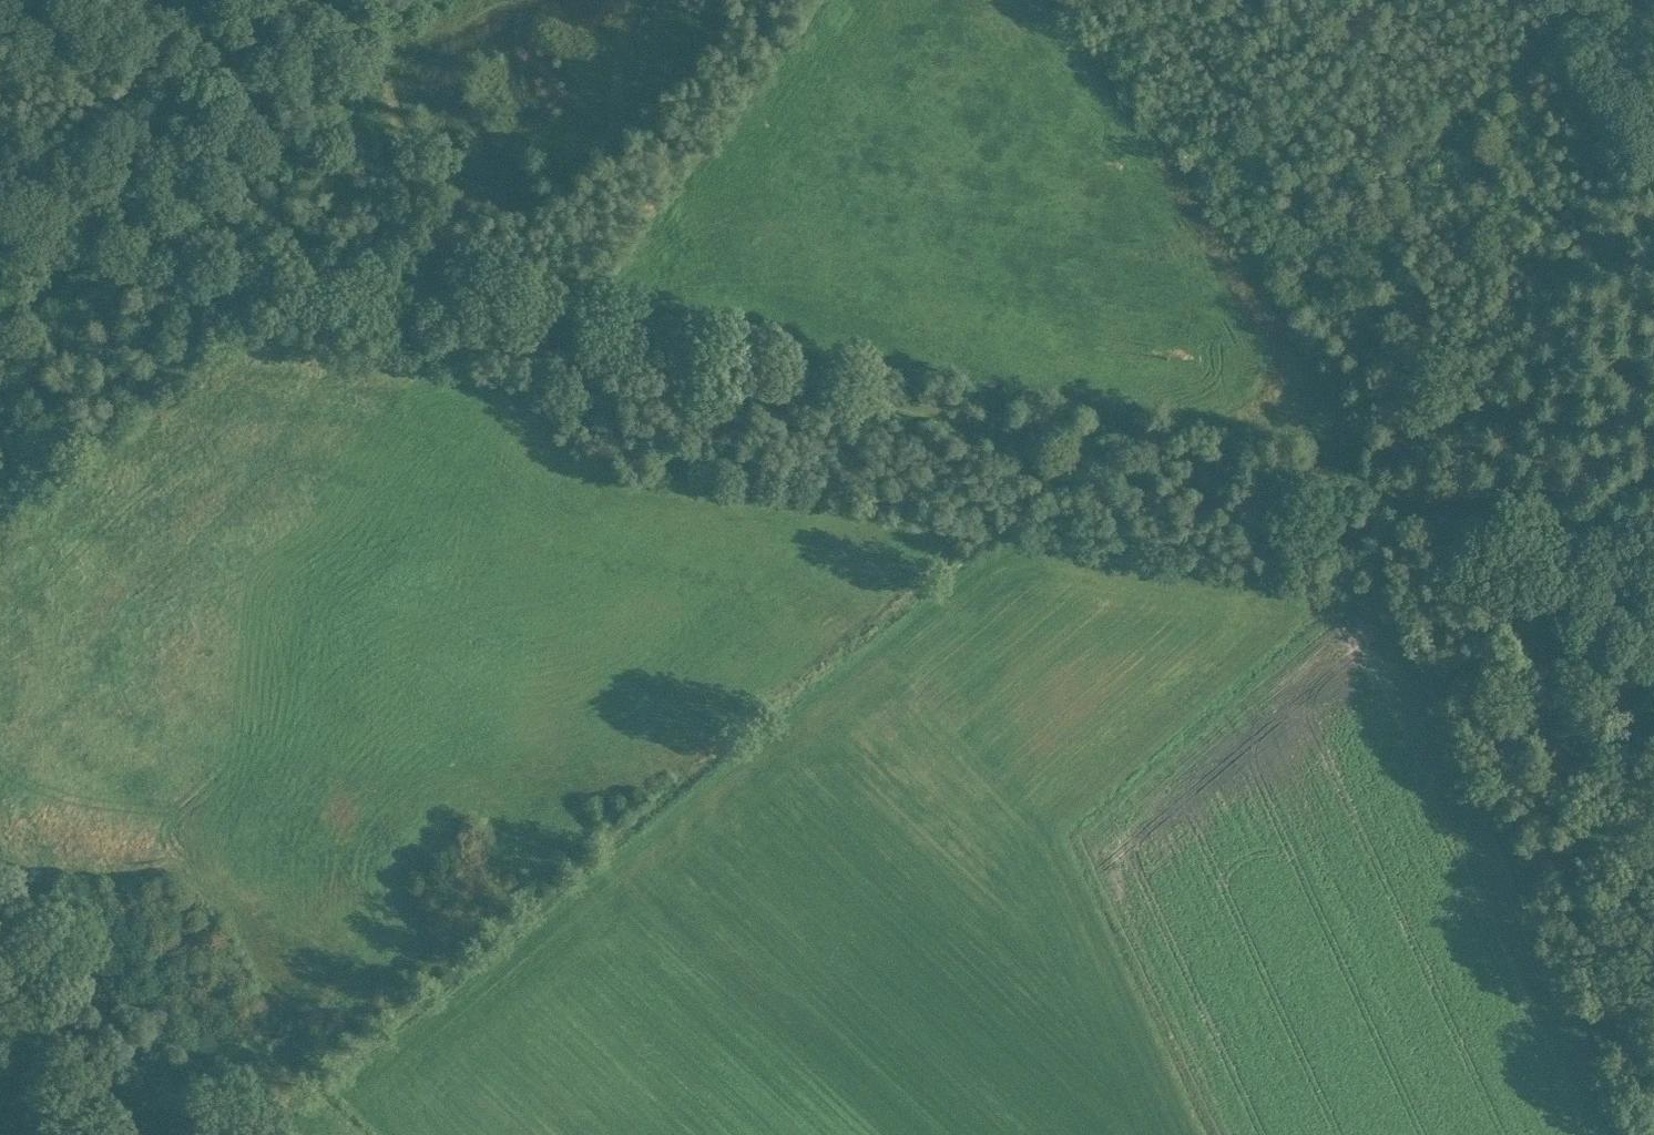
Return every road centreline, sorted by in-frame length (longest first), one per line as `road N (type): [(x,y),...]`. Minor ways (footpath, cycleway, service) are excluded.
road 1 (track): [(1582,0),(1653,122)]

